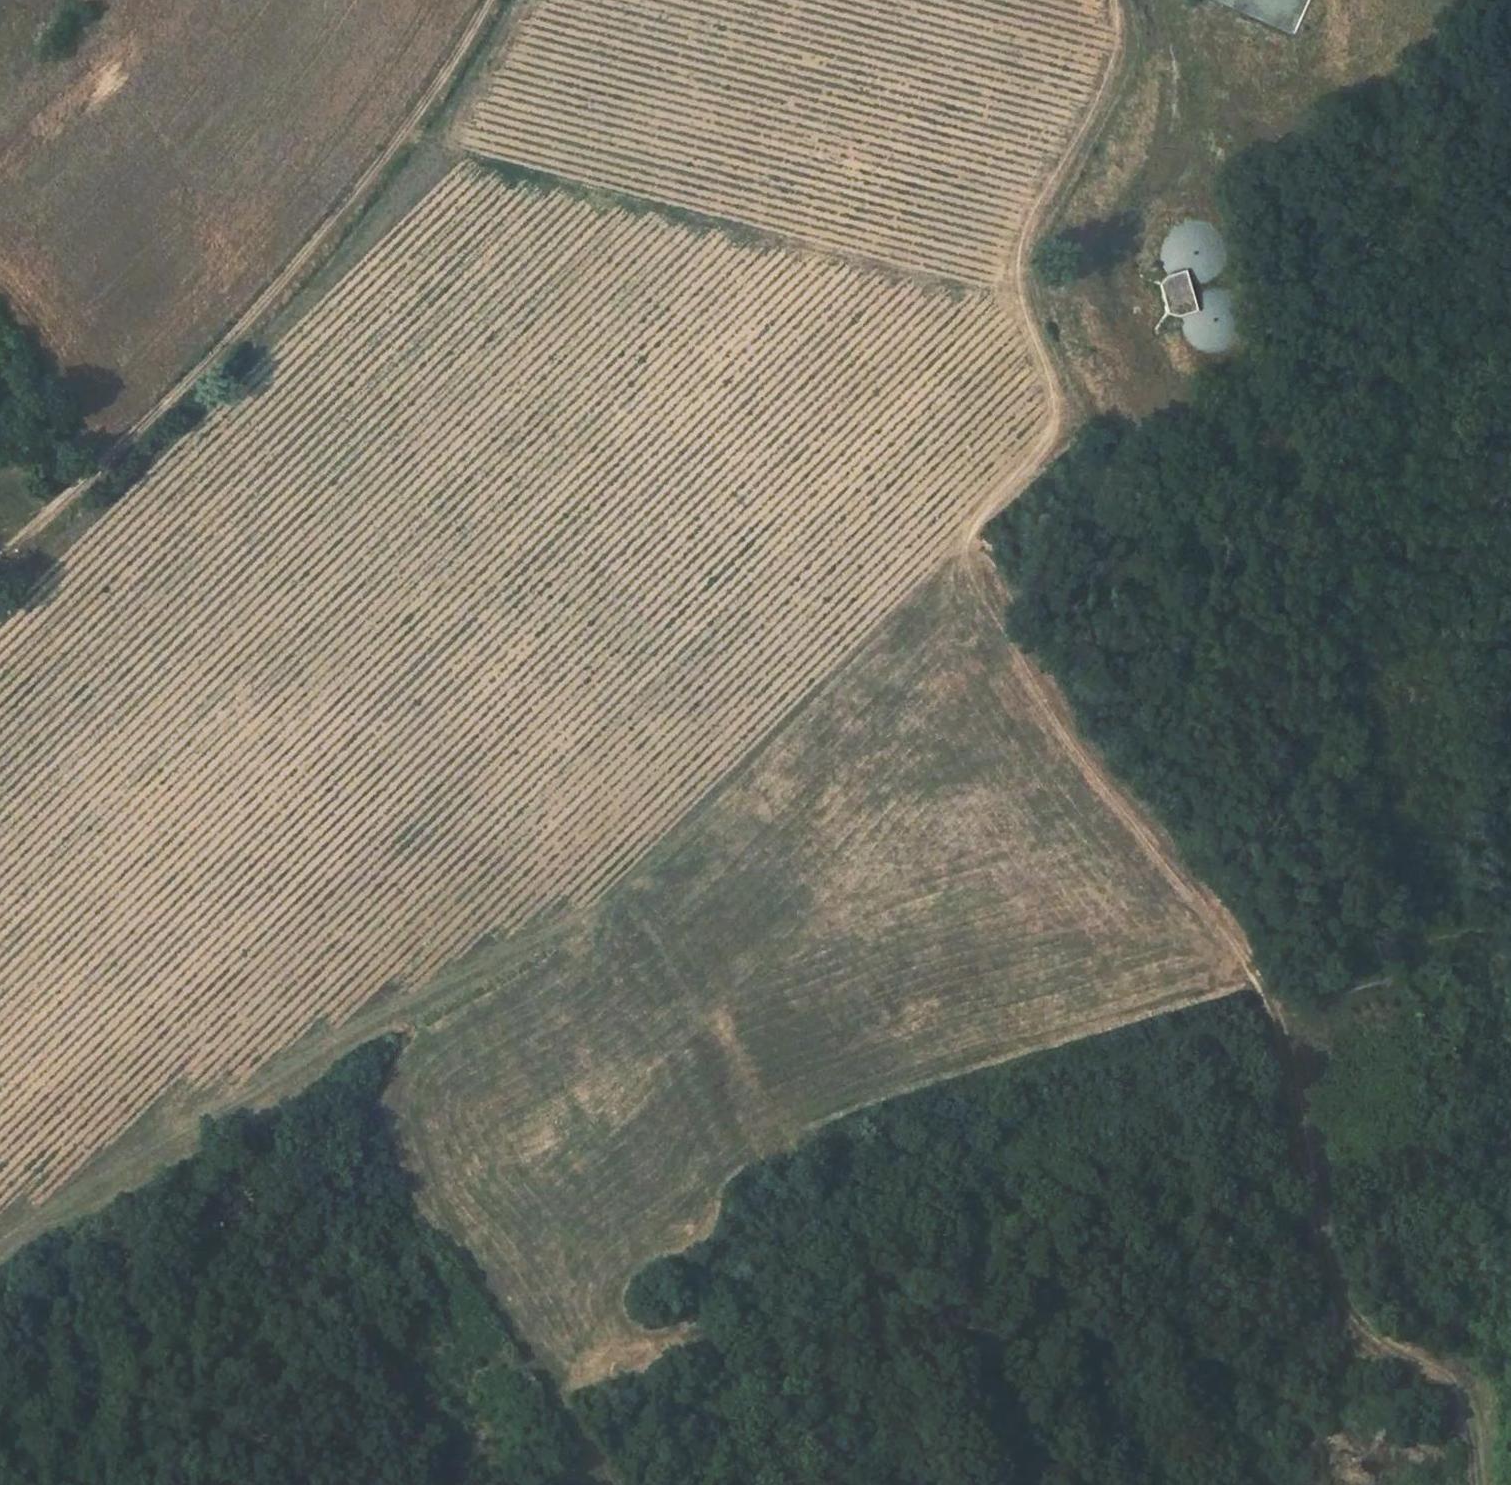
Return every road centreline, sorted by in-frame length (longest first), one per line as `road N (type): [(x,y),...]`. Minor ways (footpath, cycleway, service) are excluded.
road 1 (track): [(0,554),(109,458),(280,275),(404,119),(480,0)]
road 2 (track): [(1163,140),(1172,56),(1152,0)]

